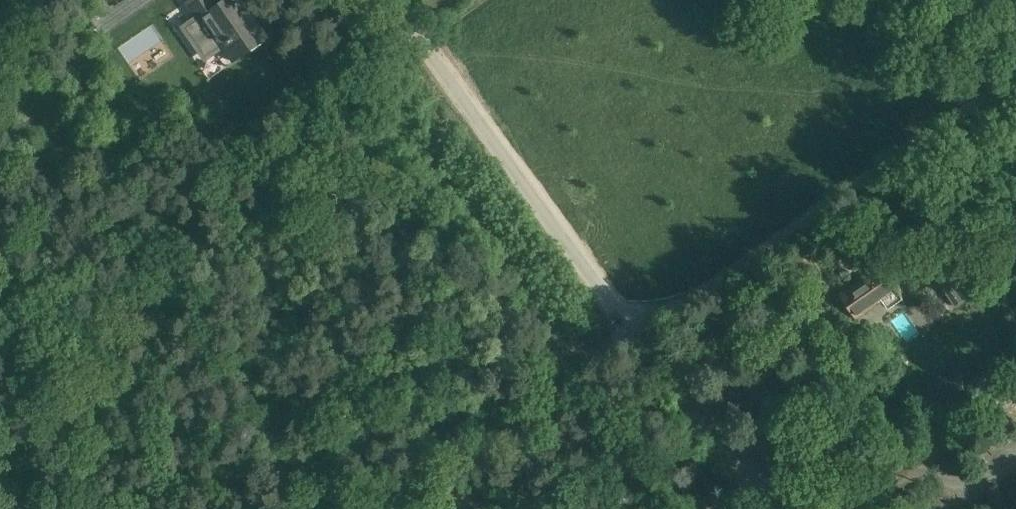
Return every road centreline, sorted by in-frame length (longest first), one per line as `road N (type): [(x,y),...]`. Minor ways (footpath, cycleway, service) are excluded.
road 1 (unclassified): [(783,508),(640,334),(394,0)]
road 2 (track): [(640,334),(1015,78)]
road 3 (track): [(640,334),(382,508)]

